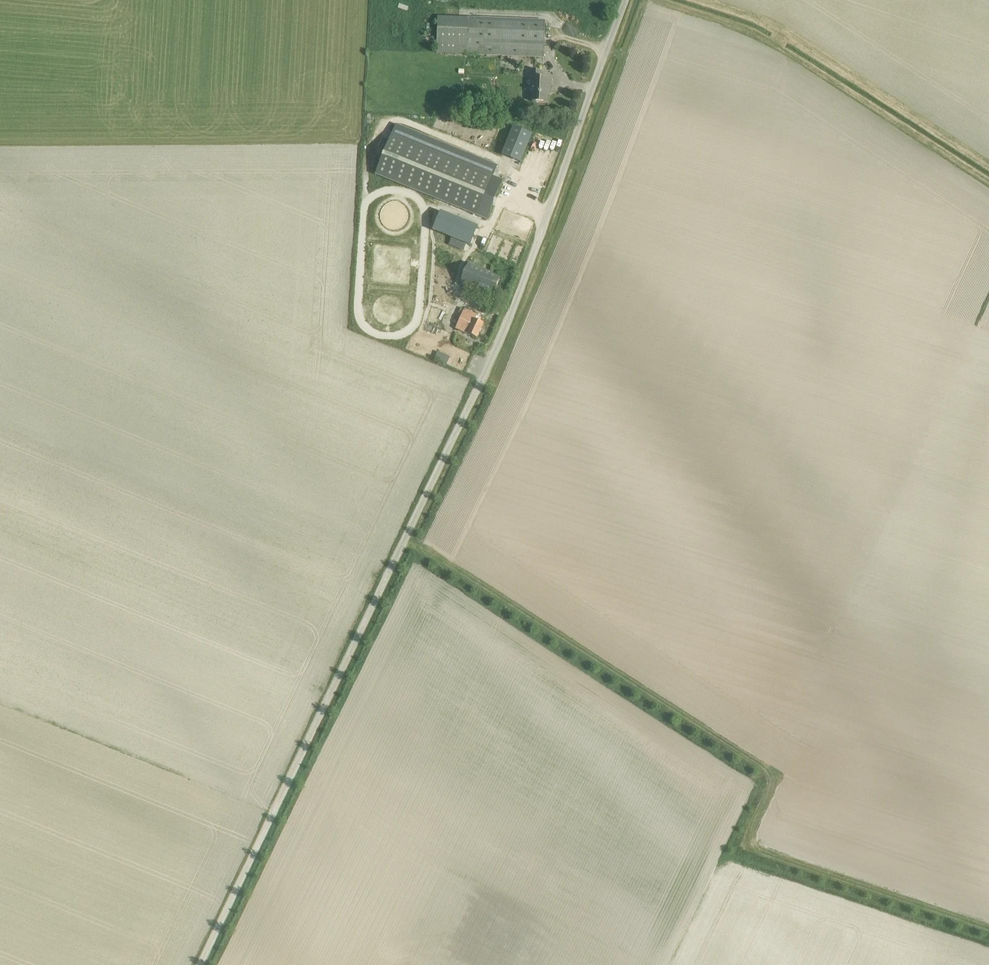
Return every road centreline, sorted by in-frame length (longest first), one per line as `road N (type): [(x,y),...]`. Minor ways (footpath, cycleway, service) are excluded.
road 1 (unclassified): [(201,964),(497,345),(627,0)]

